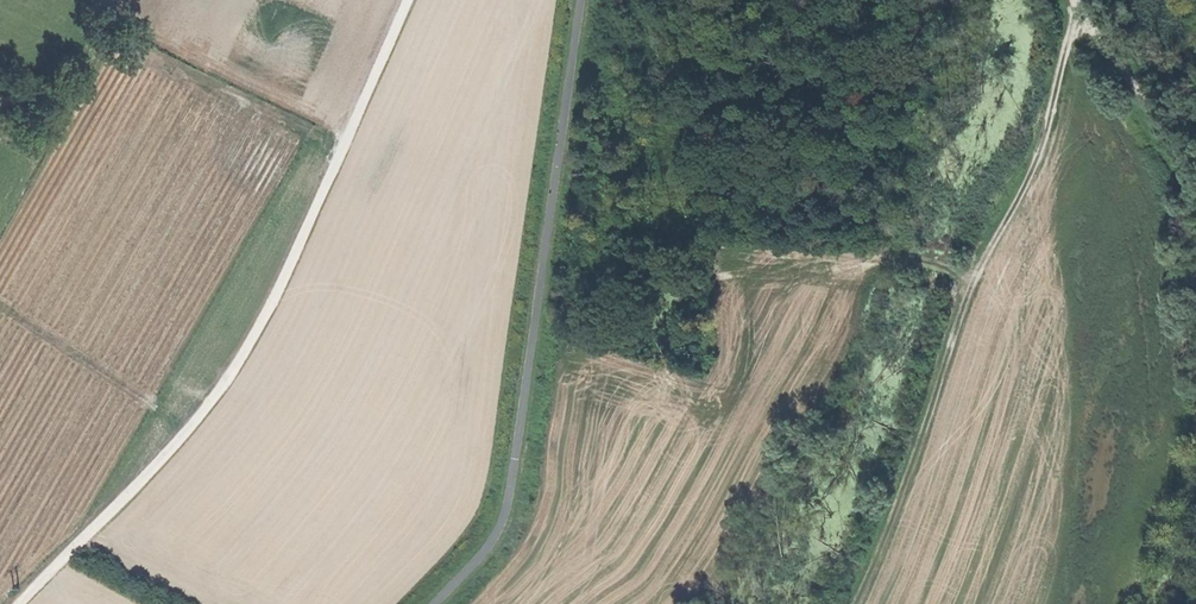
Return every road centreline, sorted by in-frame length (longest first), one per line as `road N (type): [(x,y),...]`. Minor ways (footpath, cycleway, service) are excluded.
road 1 (track): [(408,0),(240,354),(195,419),(17,603)]
road 2 (track): [(1071,0),(1040,157),(959,330),(884,556),(859,603)]
road 3 (track): [(436,603),(495,539),(505,515),(582,0)]
road 4 (track): [(1076,0),(1195,180)]

